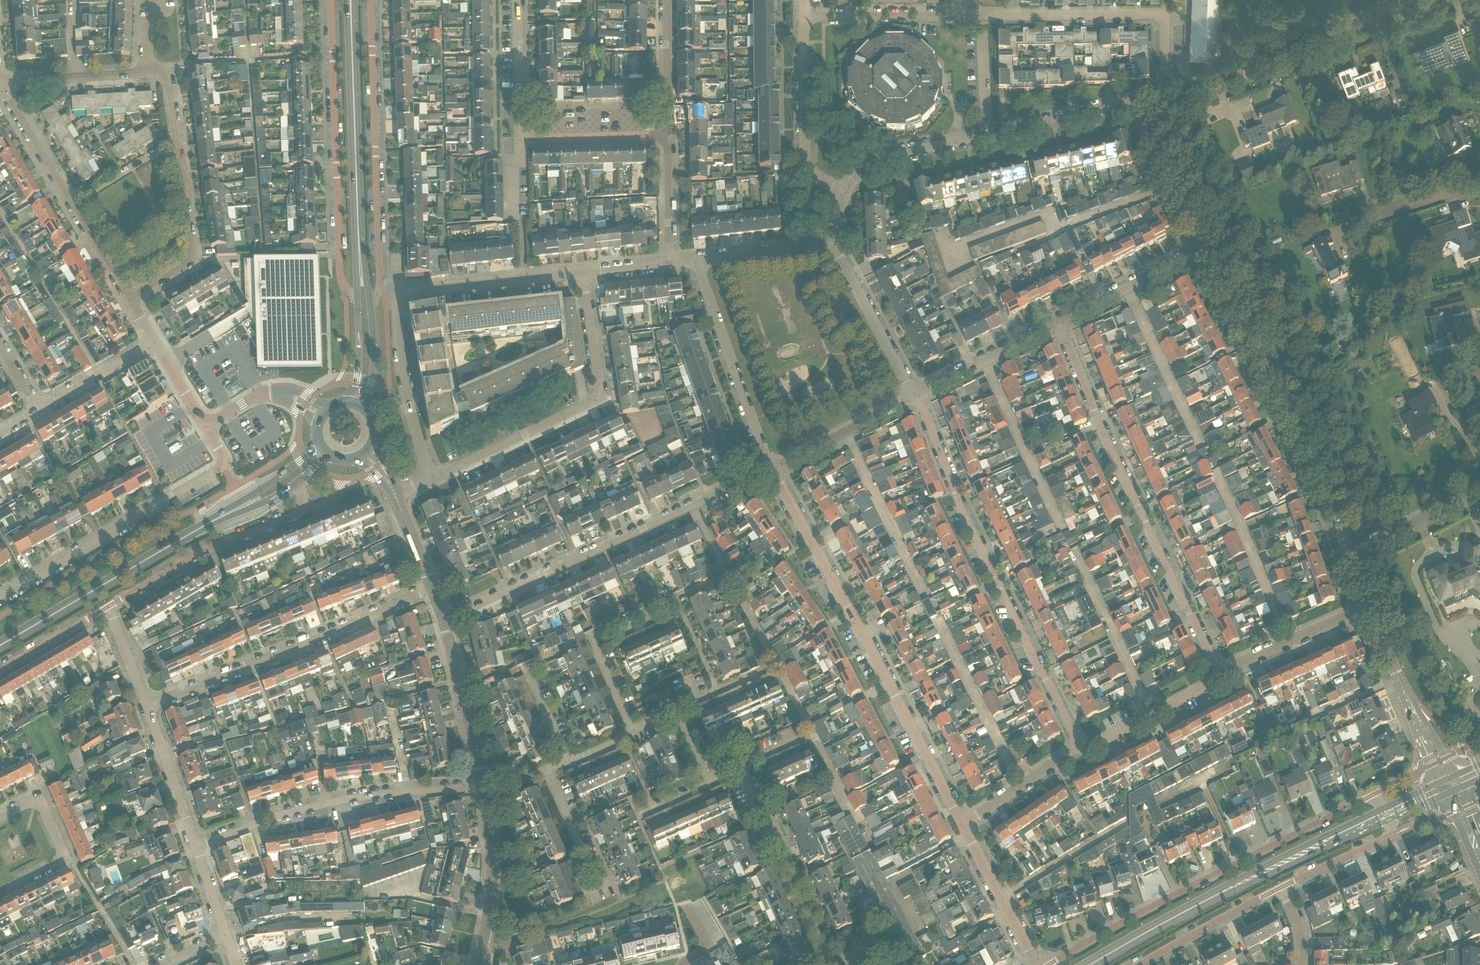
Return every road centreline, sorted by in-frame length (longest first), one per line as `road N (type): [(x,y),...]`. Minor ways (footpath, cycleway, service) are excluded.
road 1 (residential): [(963,824),(771,470)]
road 2 (residential): [(1402,809),(1365,799),(1048,964)]
road 3 (unclassified): [(1078,748),(915,396)]
road 4 (residential): [(1056,327),(1221,672)]
road 5 (residential): [(433,477),(401,378),(404,295),(581,273)]
road 6 (residential): [(771,470),(444,618)]
road 7 (secondary): [(1091,964),(1402,809)]
road 8 (residential): [(1350,553),(1326,486),(1205,248)]
road 9 (residential): [(331,0),(341,277),(358,310)]
road 10 (residential): [(146,705),(432,587)]
road 11 (residential): [(371,306),(380,285),(370,0)]
road 12 (residential): [(433,477),(596,396),(581,273)]
road 13 (residential): [(0,597),(221,467),(203,426)]
road 14 (unclassified): [(845,193),(881,159),(1125,103)]
road 15 (residential): [(482,784),(307,811),(197,845)]
road 16 (residential): [(954,16),(1159,16),(1167,93)]
road 17 (secondary): [(0,649),(233,511)]
road 18 (residential): [(131,300),(0,84)]
road 19 (residential): [(109,606),(193,557),(303,513),(296,483)]
road 20 (secondary): [(353,29),(361,273)]
road 21 (residential): [(631,728),(591,639),(716,583)]
road 22 (residential): [(831,964),(772,819),(760,812),(738,764)]
road 23 (unclassified): [(771,470),(697,261)]
road 24 (residential): [(804,18),(804,163),(845,193)]
road 25 (residential): [(131,300),(192,261),(179,145)]
road 26 (unclassified): [(479,964),(493,886),(482,784)]
road 27 (residential): [(915,396),(831,245)]
road 28 (residential): [(1415,0),(1257,68)]
road 29 (residential): [(0,893),(55,866),(62,852),(38,803),(0,817)]
road 30 (unclassified): [(482,784),(444,618)]
road 31 (residential): [(1056,327),(1205,248)]
road 32 (residential): [(1205,248),(1125,103)]
road 33 (residential): [(613,882),(588,893),(574,861),(587,855),(551,774)]
road 34 (residential): [(1078,748),(1221,672)]
road 35 (residential): [(771,470),(915,396)]
road 36 (residential): [(1143,964),(1285,889)]
road 37 (residential): [(1221,672),(1366,607)]
road 38 (residential): [(1037,964),(963,824)]
road 39 (residential): [(915,396),(1056,327)]
road 40 (residential): [(567,759),(527,667),(573,646)]
road 41 (residential): [(804,18),(954,16)]
road 42 (residential): [(197,845),(146,705)]
road 43 (unclassified): [(520,138),(668,137)]
road 44 (residential): [(1285,889),(1390,837),(1402,809)]
road 45 (residential): [(0,82),(146,72)]
road 46 (residential): [(1350,553),(1479,486)]
road 47 (unclassified): [(518,0),(520,138)]
road 48 (residential): [(963,824),(1078,748)]
road 49 (residential): [(668,137),(664,0)]
road 50 (unclassified): [(697,261),(831,245)]
road 51 (residential): [(39,410),(155,342)]
road 52 (residential): [(1357,210),(1479,175)]
road 53 (residential): [(0,670),(109,606)]
road 54 (unclassified): [(670,263),(668,137)]

